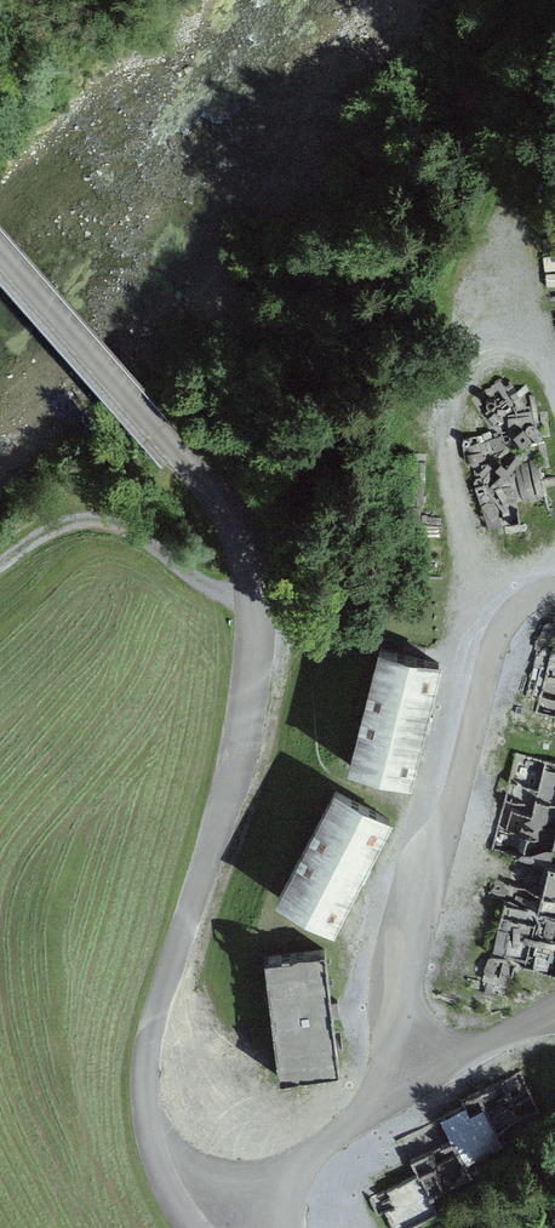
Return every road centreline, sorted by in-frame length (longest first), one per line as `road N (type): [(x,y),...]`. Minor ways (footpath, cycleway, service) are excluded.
road 1 (unclassified): [(0,253),(200,478),(228,515),(254,583),(259,617),(244,756),(147,1051),(144,1104),(154,1144),(171,1192),(196,1227)]
road 2 (track): [(0,565),(46,529),(76,517),(108,520),(259,617),(296,611),(305,517),(289,418),(258,346),(228,305)]
road 3 (track): [(504,620),(447,498),(442,410),(465,359),(508,342),(549,361),(554,390)]

